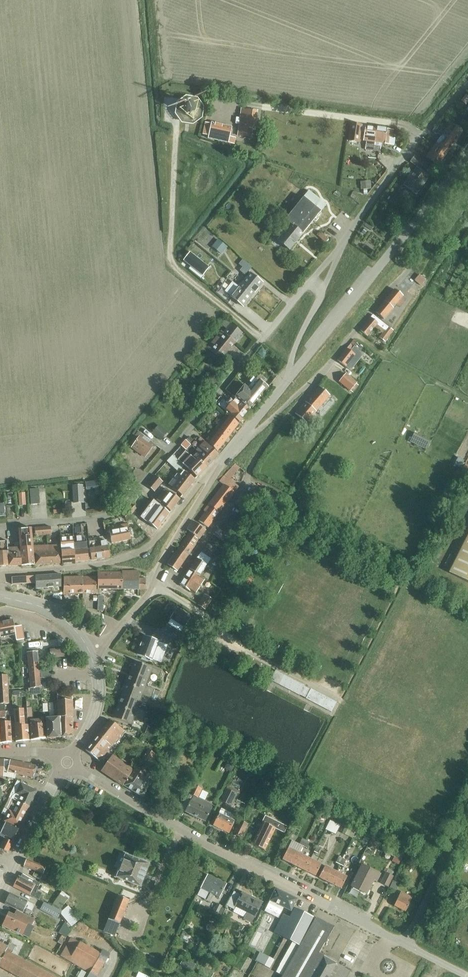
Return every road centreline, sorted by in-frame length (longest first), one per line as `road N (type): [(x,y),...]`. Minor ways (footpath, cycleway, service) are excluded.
road 1 (residential): [(467,975),(193,837),(66,762)]
road 2 (residential): [(0,527),(93,518),(123,507),(309,281)]
road 3 (residential): [(283,386),(467,154)]
road 4 (residential): [(0,573),(105,563),(149,548),(216,461),(230,455)]
road 5 (residential): [(167,587),(317,377)]
road 6 (track): [(261,337),(170,260),(176,127)]
road 7 (residential): [(341,243),(361,207),(467,82)]
road 8 (residential): [(335,697),(233,642),(167,587)]
road 9 (residential): [(157,580),(230,455)]
road 10 (residential): [(317,377),(410,267)]
road 11 (secondary): [(66,762),(95,710),(93,650)]

